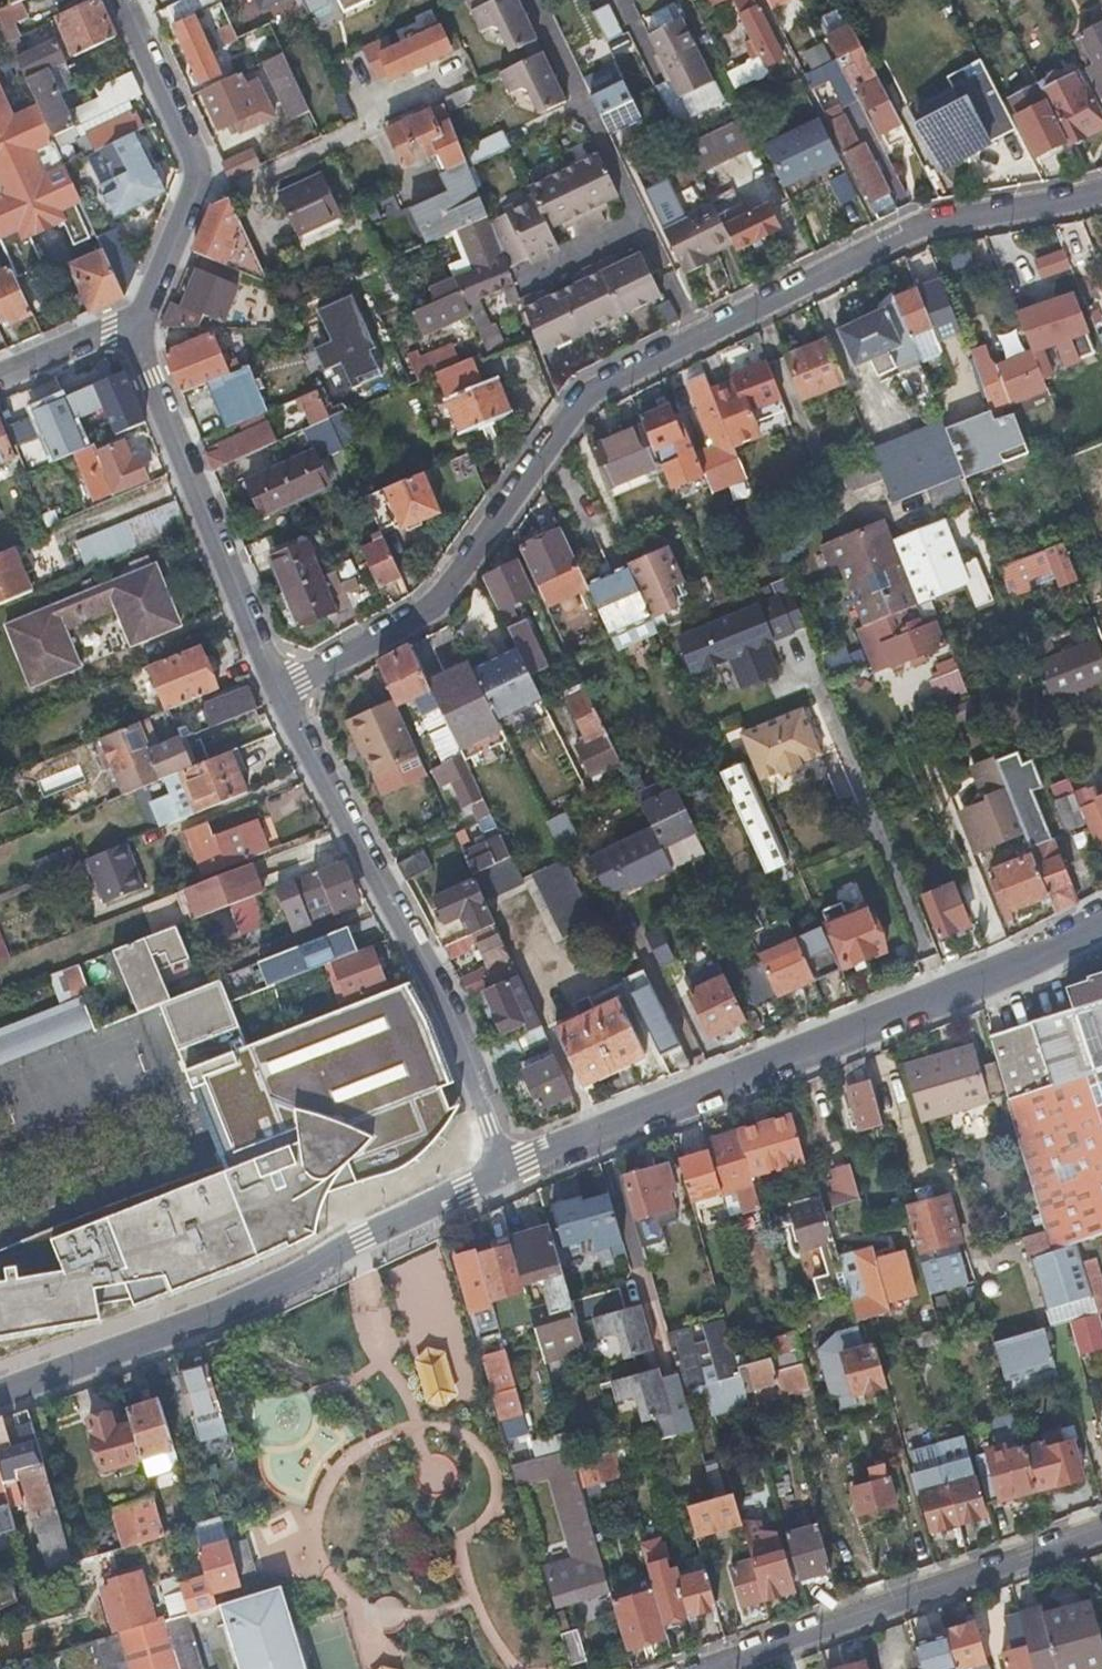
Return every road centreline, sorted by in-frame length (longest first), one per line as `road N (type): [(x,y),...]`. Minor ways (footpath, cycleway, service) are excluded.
road 1 (residential): [(277,698),(428,613),(596,394),(929,228),(1101,192)]
road 2 (residential): [(506,1170),(1013,967),(1101,919)]
road 3 (residential): [(0,1393),(226,1305),(506,1170)]
road 4 (residential): [(506,1170),(450,1016),(277,698)]
road 5 (residential): [(1101,1530),(703,1666)]
road 6 (residential): [(277,698),(134,333)]
road 7 (residential): [(134,333),(195,188),(195,166),(121,0)]
road 8 (residential): [(0,379),(108,332),(134,333)]

